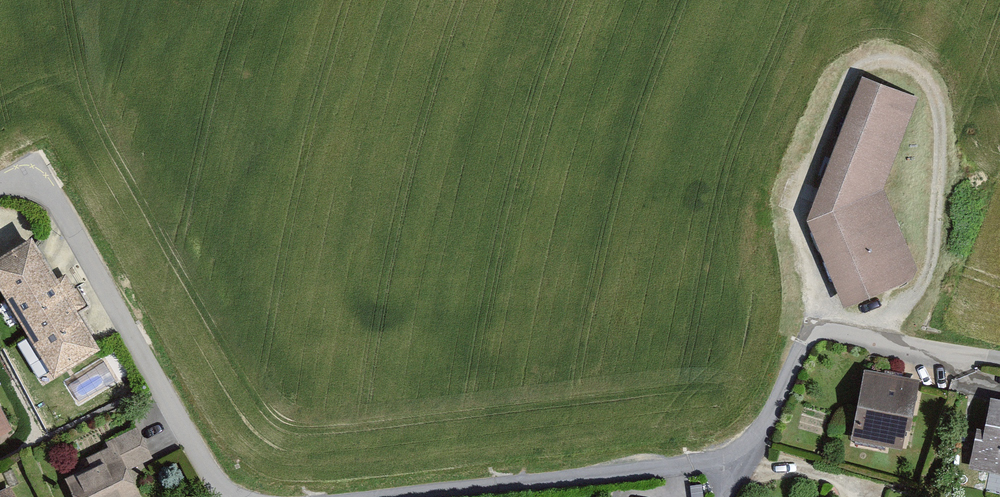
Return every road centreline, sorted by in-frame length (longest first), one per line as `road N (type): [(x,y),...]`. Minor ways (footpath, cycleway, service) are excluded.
road 1 (track): [(810,324),(799,205),(847,83),(871,63),(913,69),(942,103),(940,232),(928,285),(880,336)]
road 2 (residential): [(232,496),(49,198),(21,184),(0,188)]
road 3 (residential): [(750,465),(401,496)]
road 4 (residential): [(999,364),(810,324),(750,465)]

